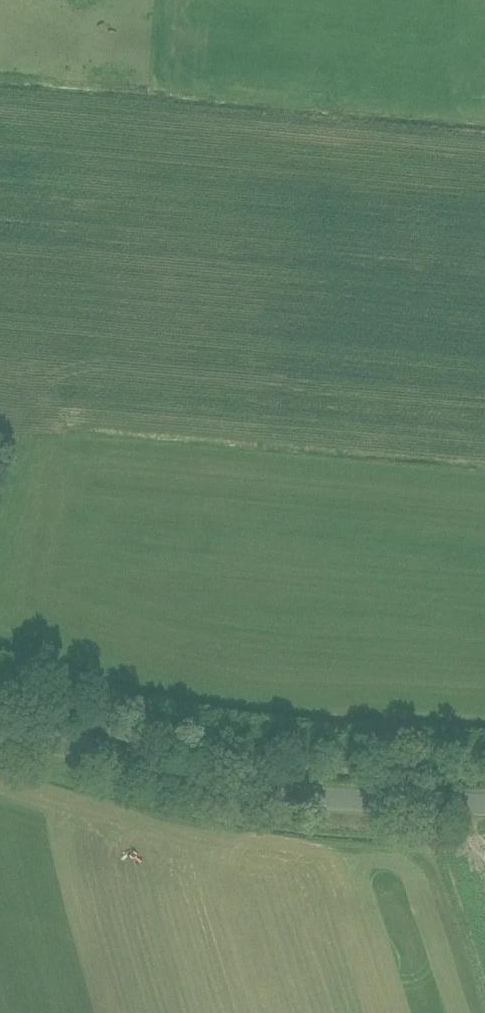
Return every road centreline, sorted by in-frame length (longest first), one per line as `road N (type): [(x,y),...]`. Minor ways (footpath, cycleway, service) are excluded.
road 1 (unclassified): [(484,806),(192,780),(0,724)]

